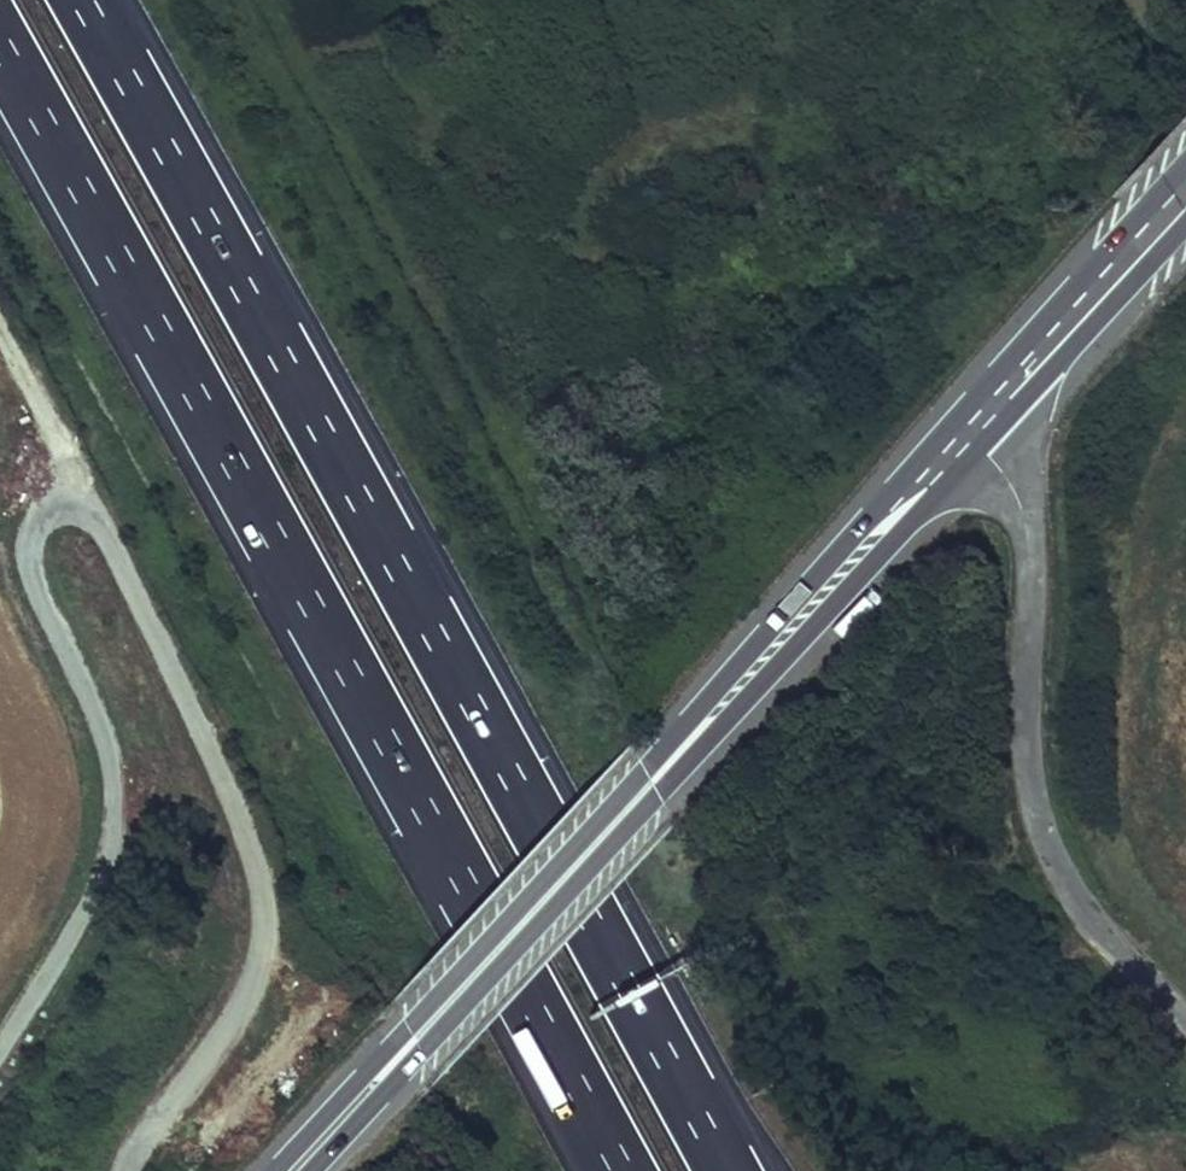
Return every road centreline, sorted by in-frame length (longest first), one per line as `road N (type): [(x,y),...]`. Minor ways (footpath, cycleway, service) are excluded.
road 1 (motorway): [(725,1170),(79,0)]
road 2 (motorway): [(0,45),(623,1170)]
road 3 (tertiary): [(294,1170),(975,439)]
road 4 (residential): [(1185,1018),(1104,937),(1047,847),(1026,761),(1030,547),(1015,493),(975,439)]
road 5 (tertiary): [(975,439),(1185,201)]
road 6 (track): [(65,499),(47,421),(0,334)]

